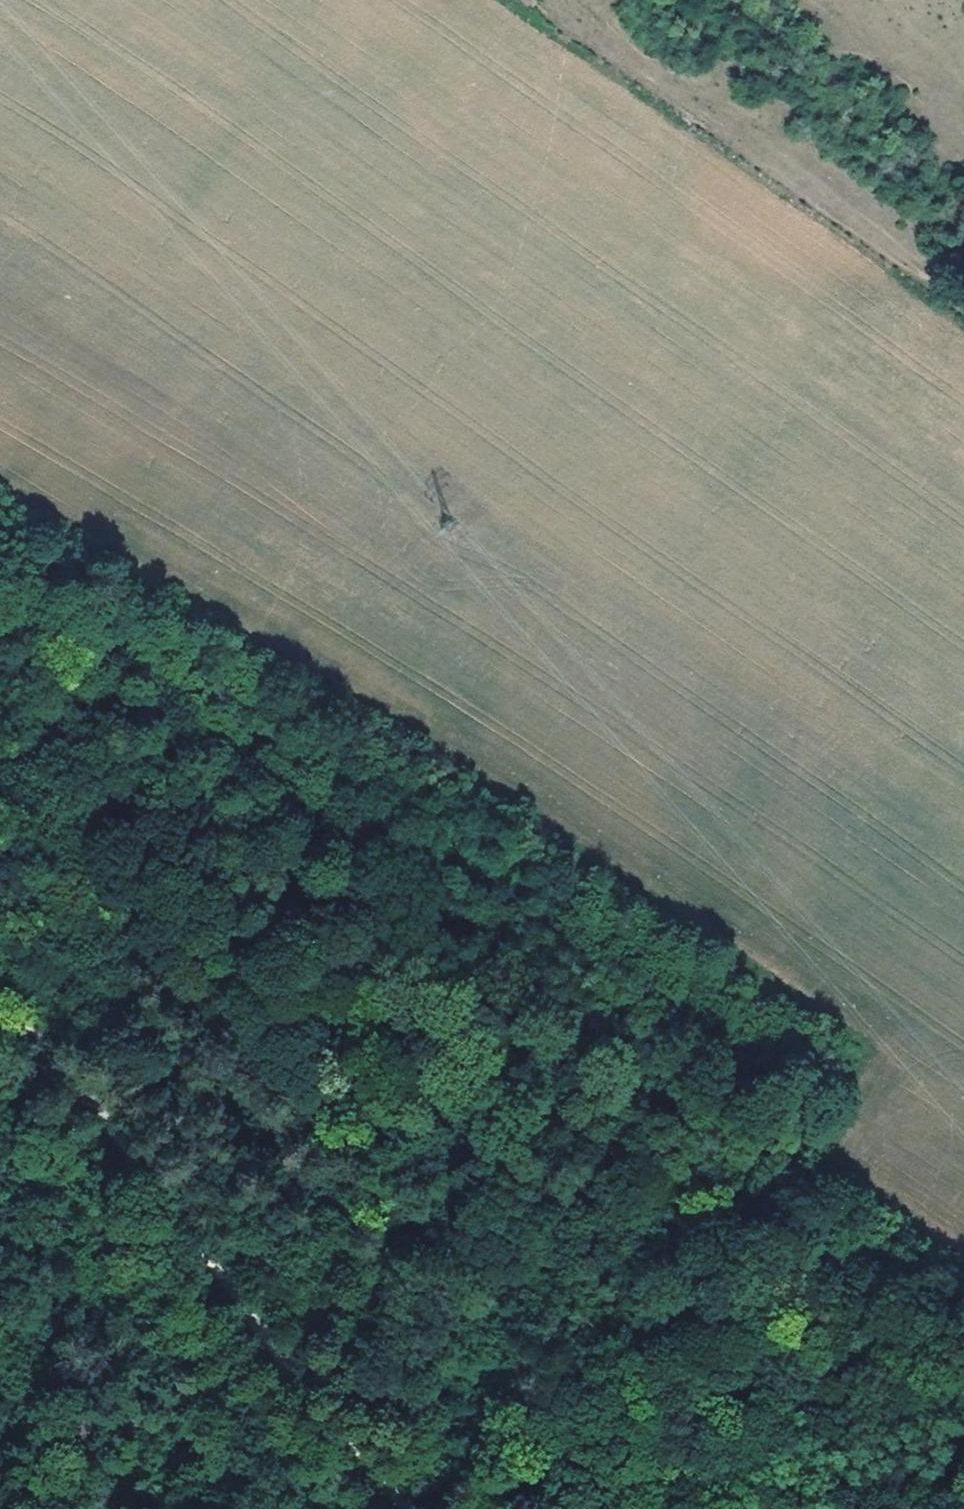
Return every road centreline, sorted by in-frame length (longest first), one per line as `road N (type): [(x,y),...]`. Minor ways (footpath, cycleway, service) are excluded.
road 1 (track): [(0,998),(420,1508)]
road 2 (track): [(0,1247),(41,1283),(416,1508)]

